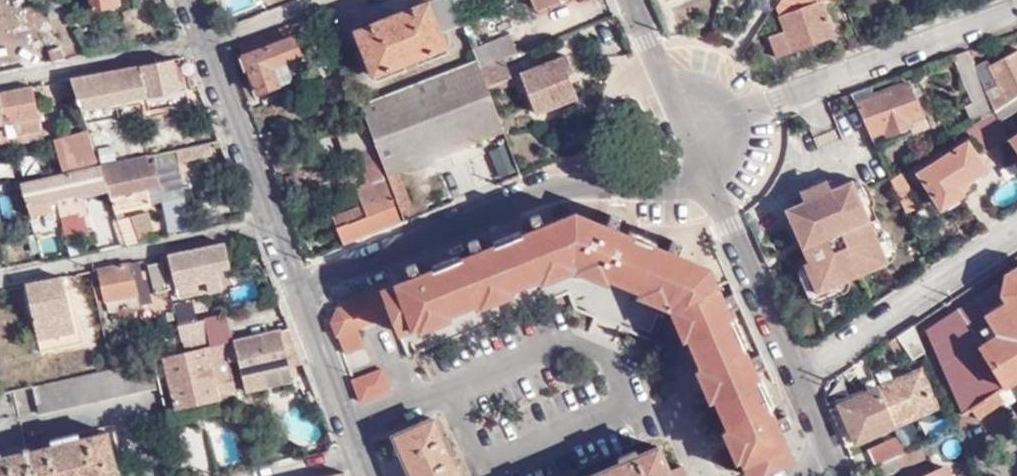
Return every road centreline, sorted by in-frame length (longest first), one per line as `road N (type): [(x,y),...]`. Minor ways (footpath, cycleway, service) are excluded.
road 1 (residential): [(296,298),(687,139)]
road 2 (residential): [(687,139),(1016,12)]
road 3 (residential): [(0,280),(267,225)]
road 4 (residential): [(800,383),(687,139)]
road 5 (residential): [(800,383),(1016,236)]
road 6 (residential): [(0,81),(201,43)]
road 7 (residential): [(267,225),(201,43)]
road 8 (residential): [(351,458),(296,298)]
road 9 (residential): [(687,139),(627,0)]
road 10 (residential): [(201,43),(313,0)]

